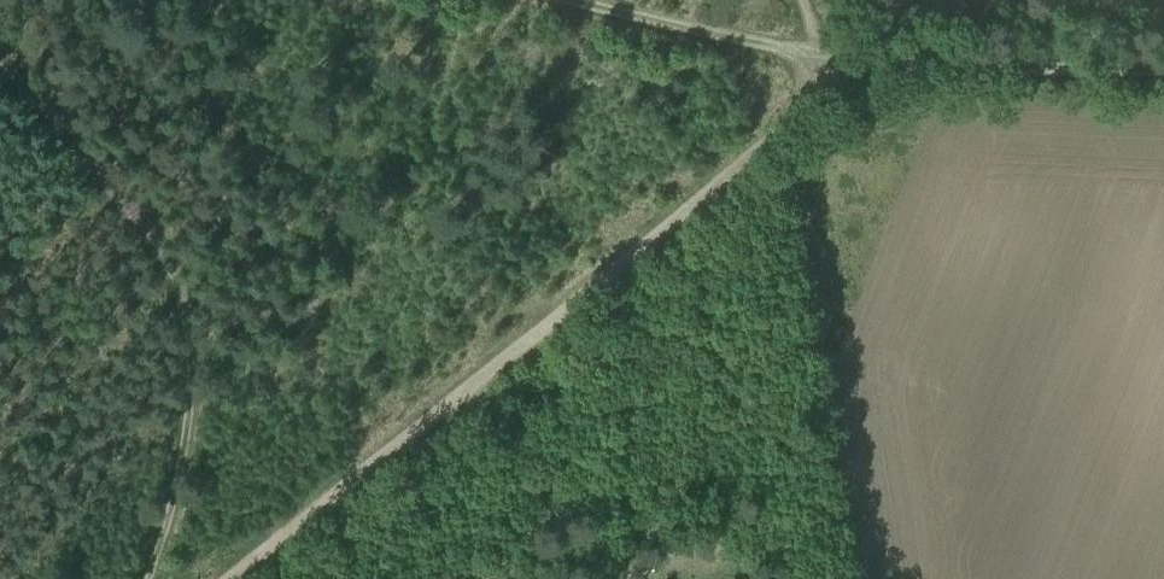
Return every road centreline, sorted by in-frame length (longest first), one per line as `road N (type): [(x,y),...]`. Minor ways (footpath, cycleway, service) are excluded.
road 1 (track): [(840,66),(802,110),(244,578)]
road 2 (track): [(150,578),(174,517),(190,327),(179,282),(123,199),(0,68)]
road 3 (track): [(840,66),(1163,77)]
road 4 (track): [(572,0),(840,66)]

